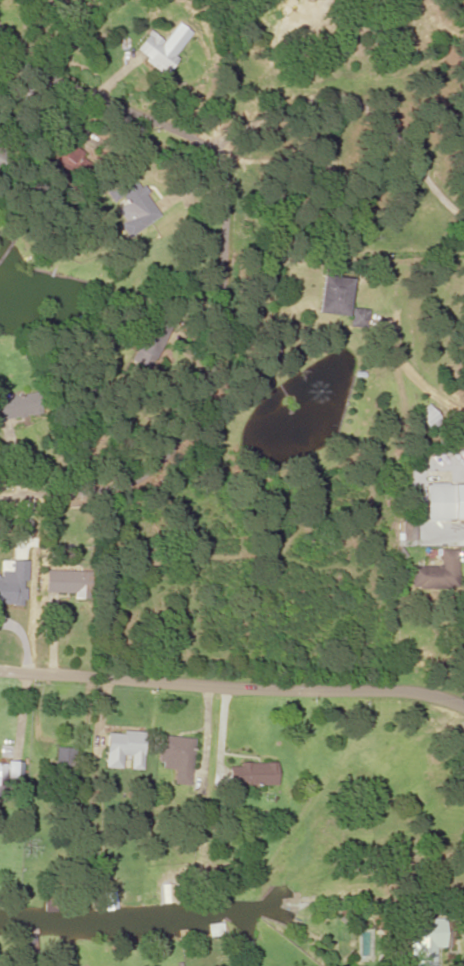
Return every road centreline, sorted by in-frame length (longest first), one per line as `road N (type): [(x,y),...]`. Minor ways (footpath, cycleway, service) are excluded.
road 1 (residential): [(0,499),(136,484),(185,432),(210,384),(225,286),(228,167),(177,126),(0,50)]
road 2 (residential): [(463,704),(318,682),(0,667)]

